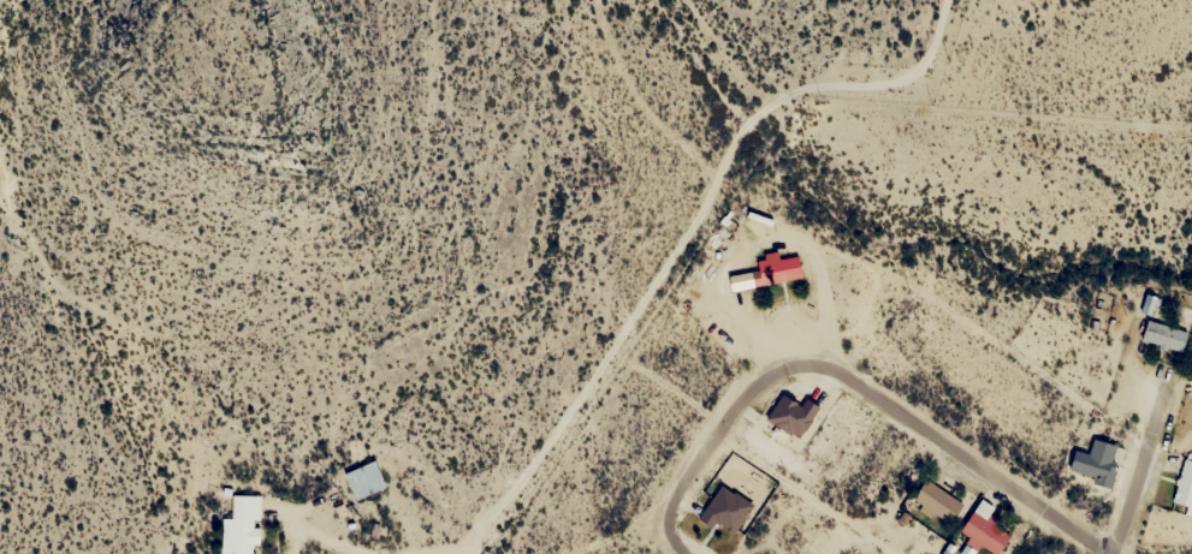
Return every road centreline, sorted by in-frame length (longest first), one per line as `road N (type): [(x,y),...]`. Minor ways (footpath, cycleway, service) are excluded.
road 1 (residential): [(684,553),(668,532),(669,506),(743,394),(773,368),(806,362),(931,433),(1102,553)]
road 2 (residential): [(1109,553),(1170,401)]

